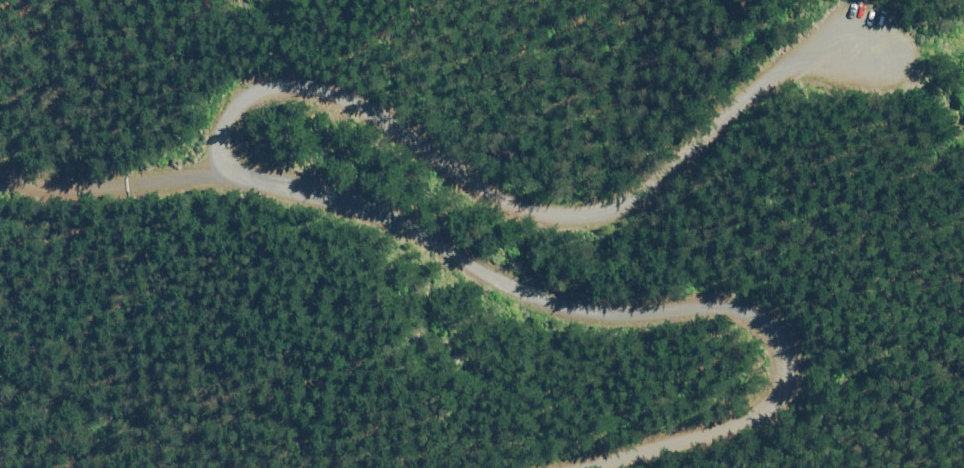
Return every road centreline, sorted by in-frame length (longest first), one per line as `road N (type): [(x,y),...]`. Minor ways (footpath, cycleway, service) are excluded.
road 1 (track): [(559,467),(687,434),(783,393),(767,313),(479,264),(354,190),(221,154),(229,98),(316,81),(503,185),(634,186),(771,67),(897,35)]
road 2 (track): [(221,154),(172,185),(0,173)]

